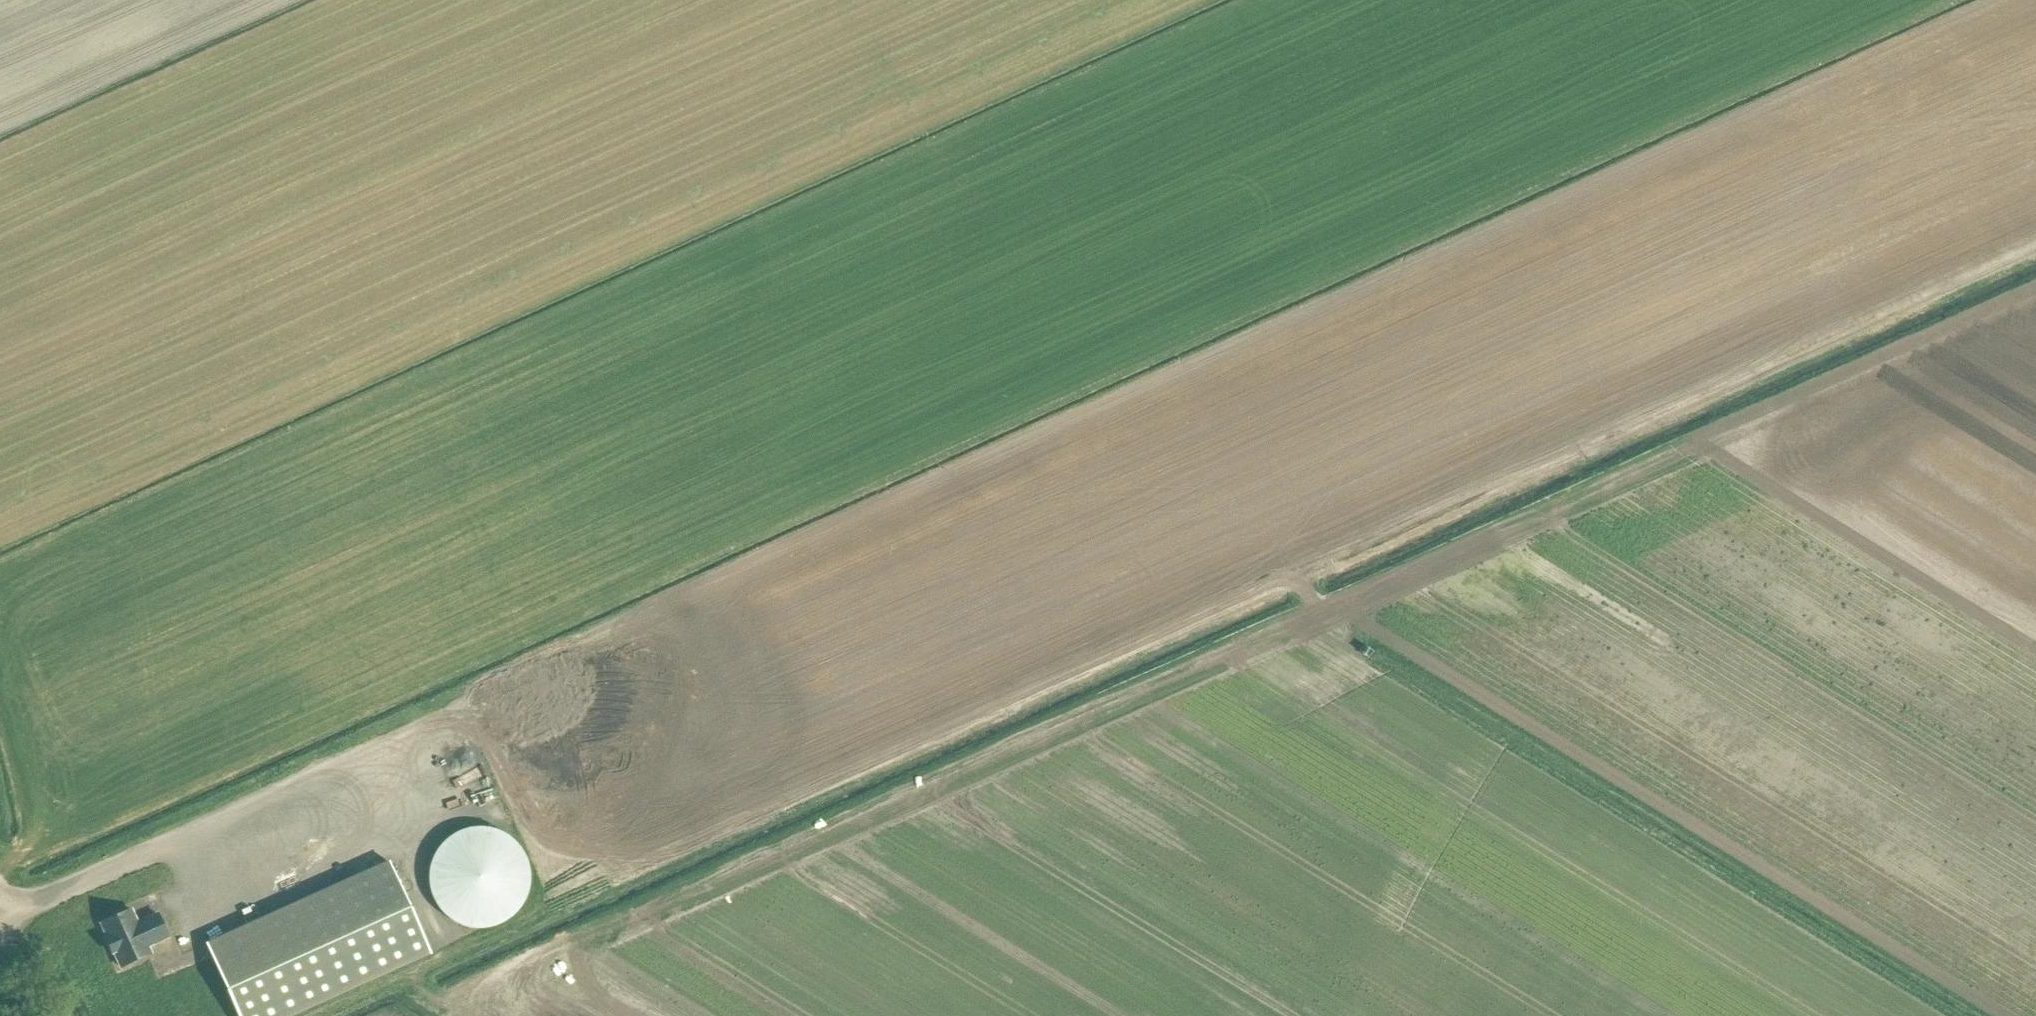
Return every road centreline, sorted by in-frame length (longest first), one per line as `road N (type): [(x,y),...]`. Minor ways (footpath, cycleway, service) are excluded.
road 1 (track): [(0,909),(451,715)]

